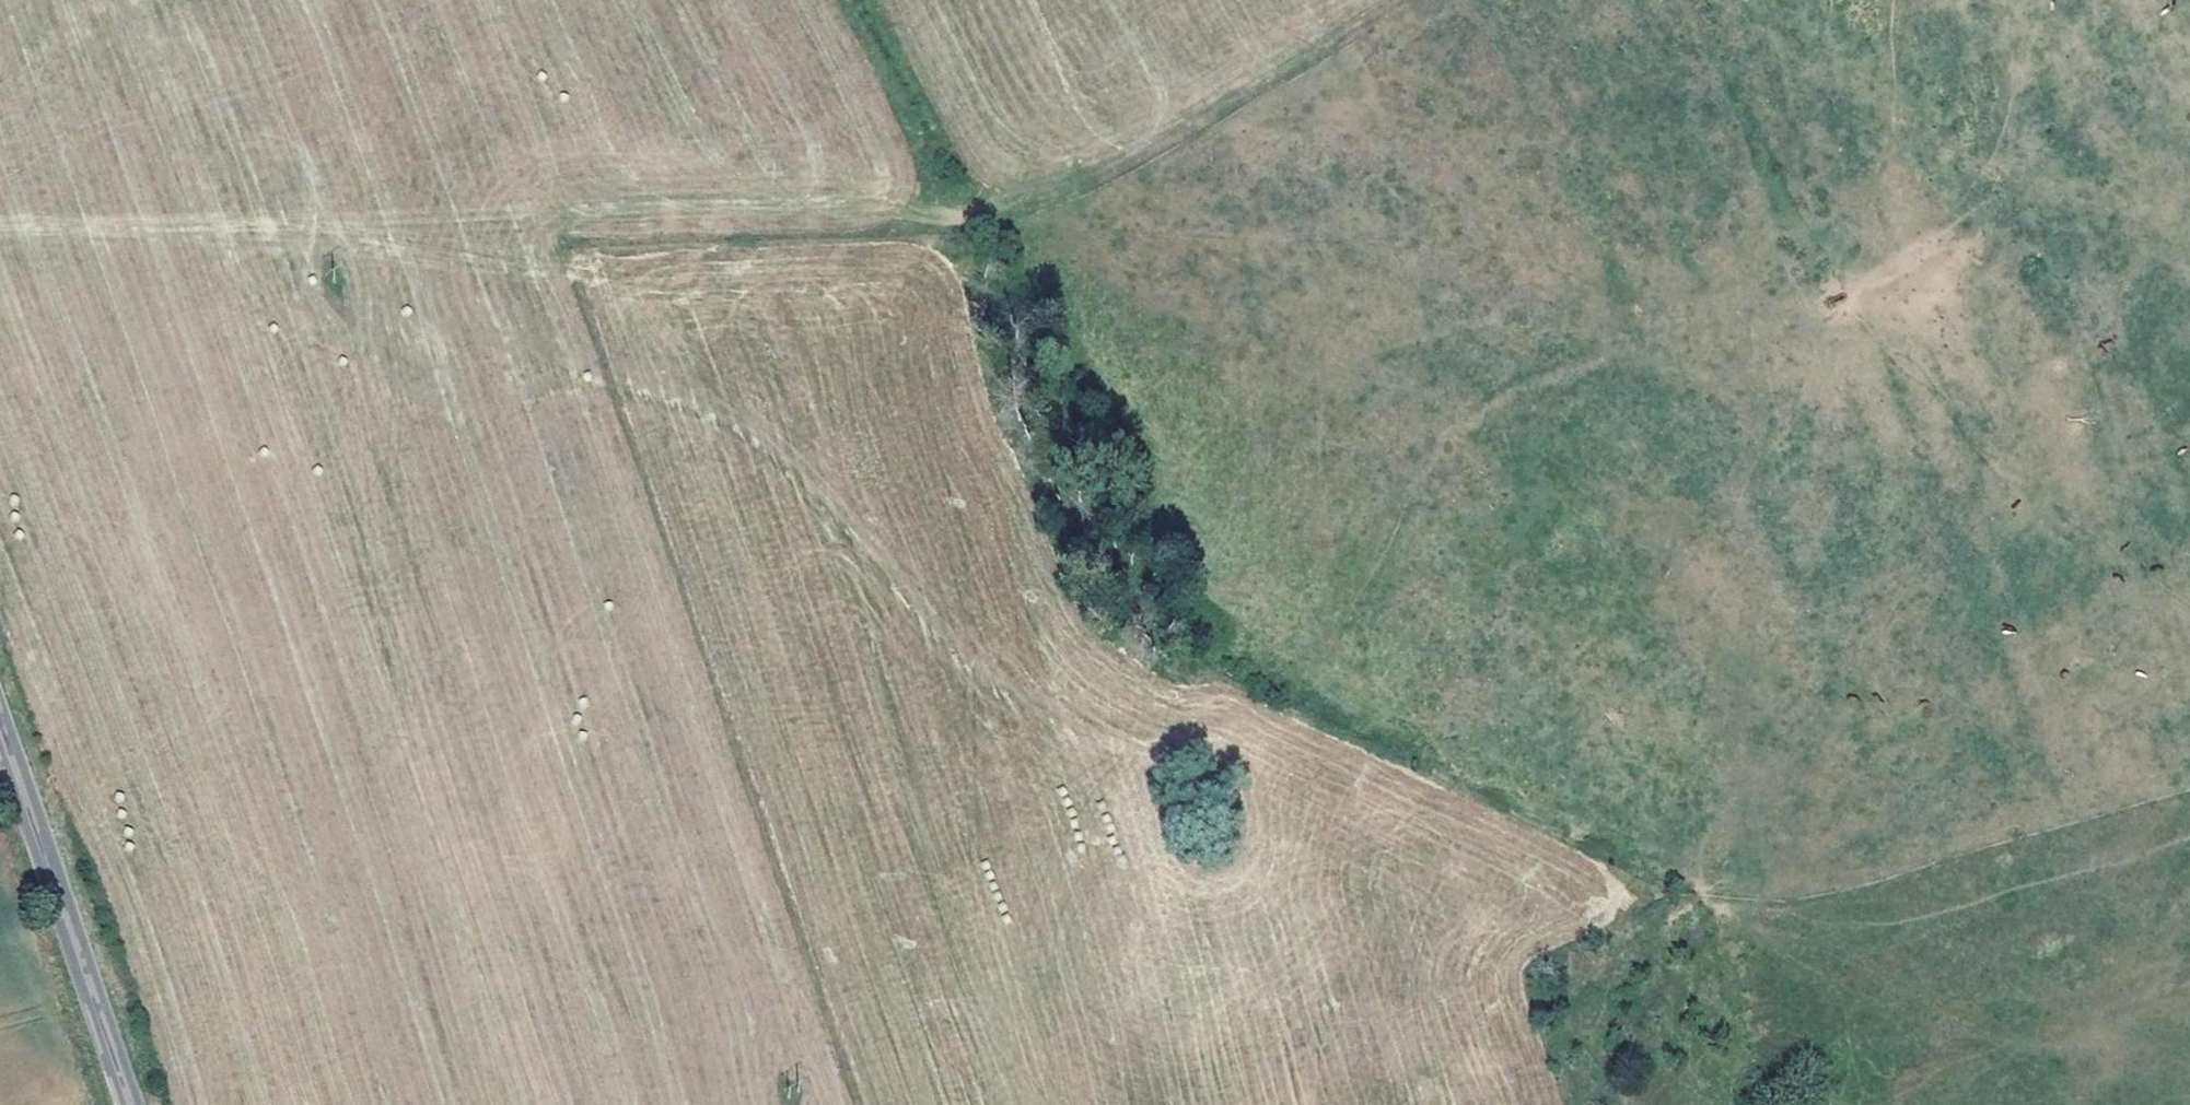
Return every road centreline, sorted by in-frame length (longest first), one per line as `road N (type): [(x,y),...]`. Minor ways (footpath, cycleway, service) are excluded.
road 1 (tertiary): [(0,729),(131,1104)]
road 2 (track): [(1709,901),(1798,1104)]

